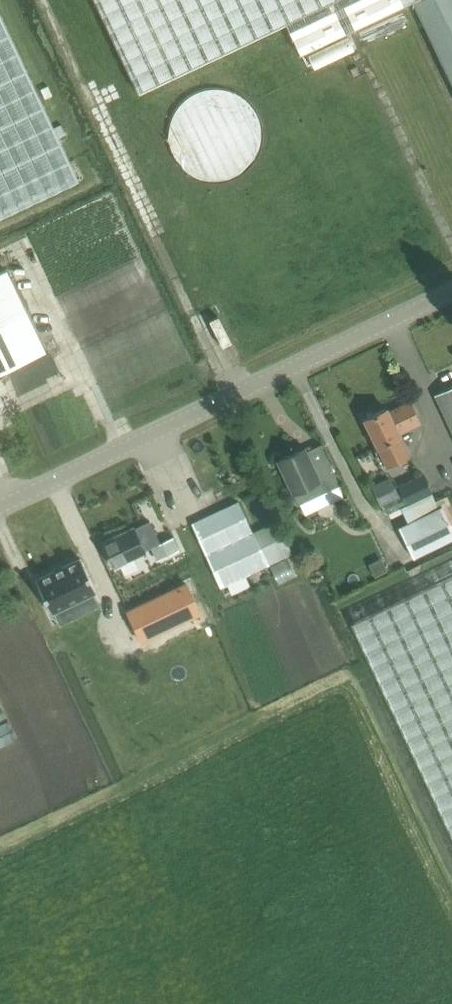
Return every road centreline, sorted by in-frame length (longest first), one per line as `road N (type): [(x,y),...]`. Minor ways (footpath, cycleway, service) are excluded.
road 1 (unclassified): [(0,508),(451,294)]

